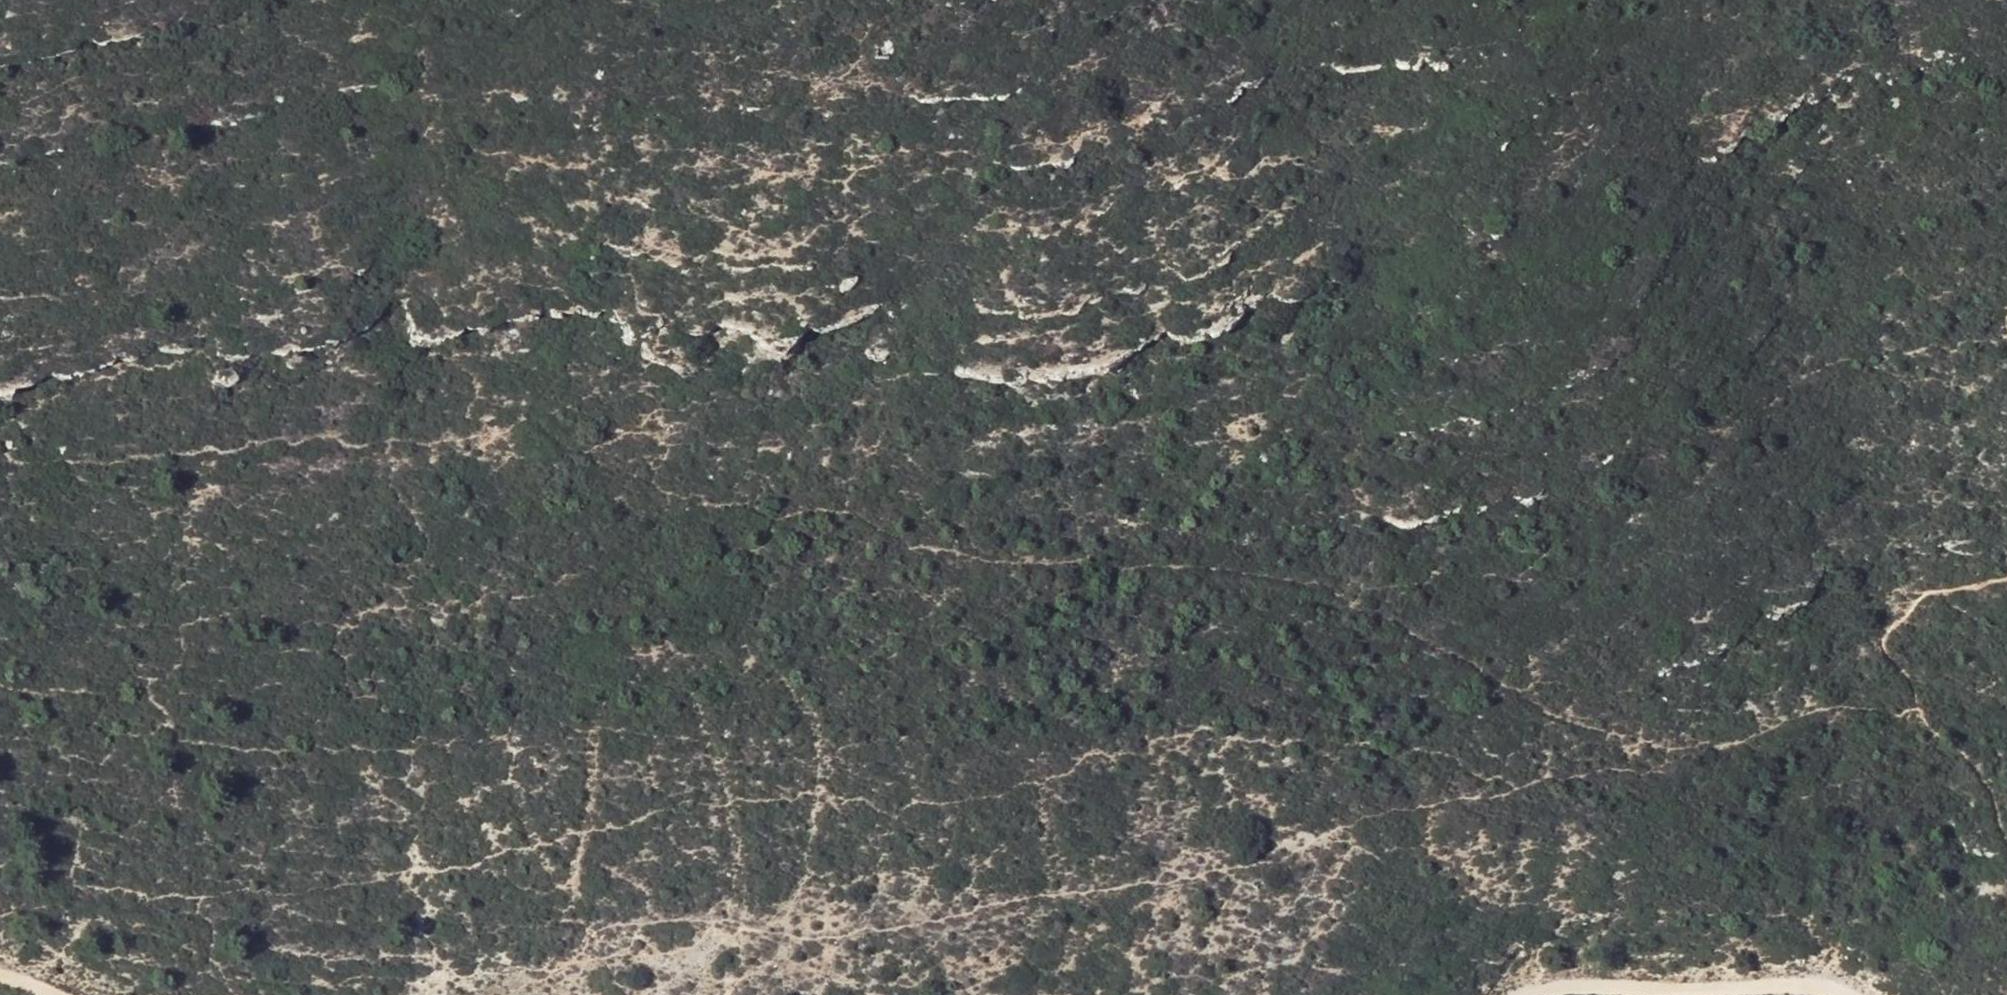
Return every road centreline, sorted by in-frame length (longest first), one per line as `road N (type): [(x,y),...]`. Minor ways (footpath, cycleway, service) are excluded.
road 1 (track): [(1493,994),(1551,973),(1747,963),(1824,976),(1851,994)]

